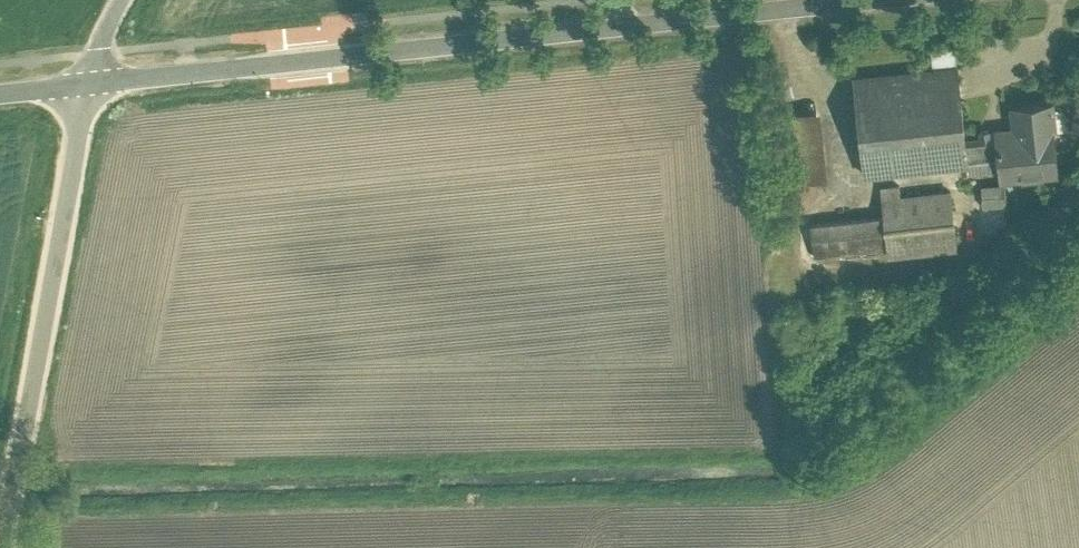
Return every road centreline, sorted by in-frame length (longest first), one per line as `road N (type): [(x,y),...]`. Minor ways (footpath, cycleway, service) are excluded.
road 1 (tertiary): [(88,82),(835,0)]
road 2 (tertiary): [(1,547),(88,82)]

